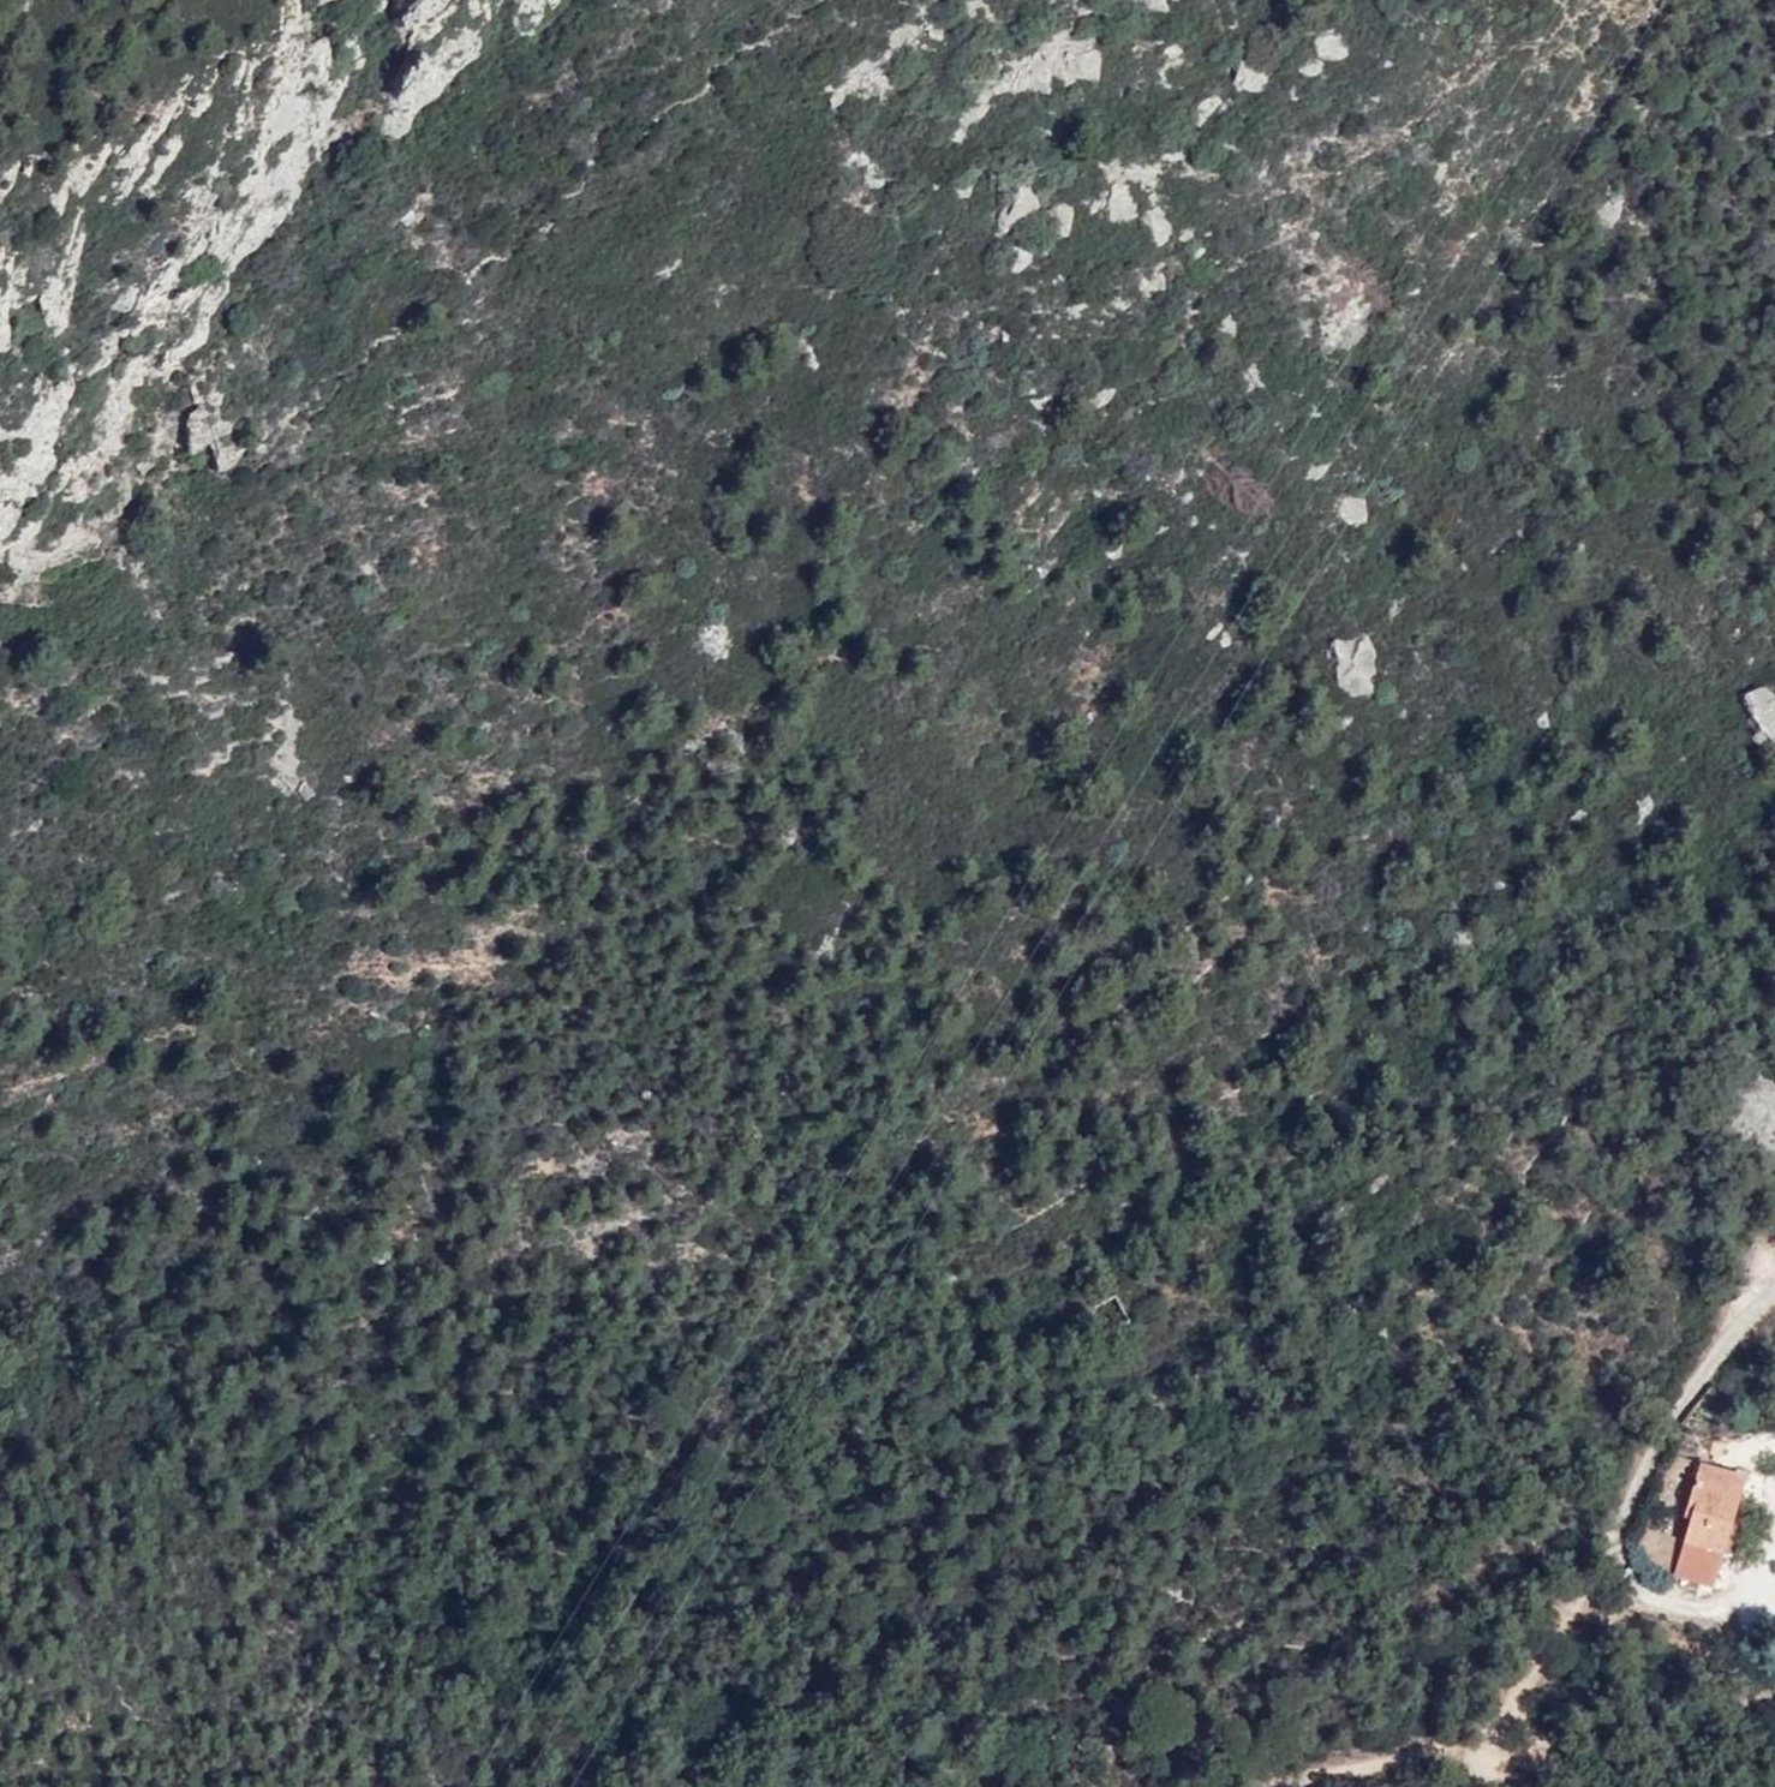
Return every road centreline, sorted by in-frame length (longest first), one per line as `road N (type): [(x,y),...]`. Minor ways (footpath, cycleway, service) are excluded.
road 1 (track): [(1774,1231),(1749,1275),(1736,1326),(1488,1750)]
road 2 (track): [(1249,1768),(1281,1761),(1308,1782),(1385,1761),(1488,1750)]

